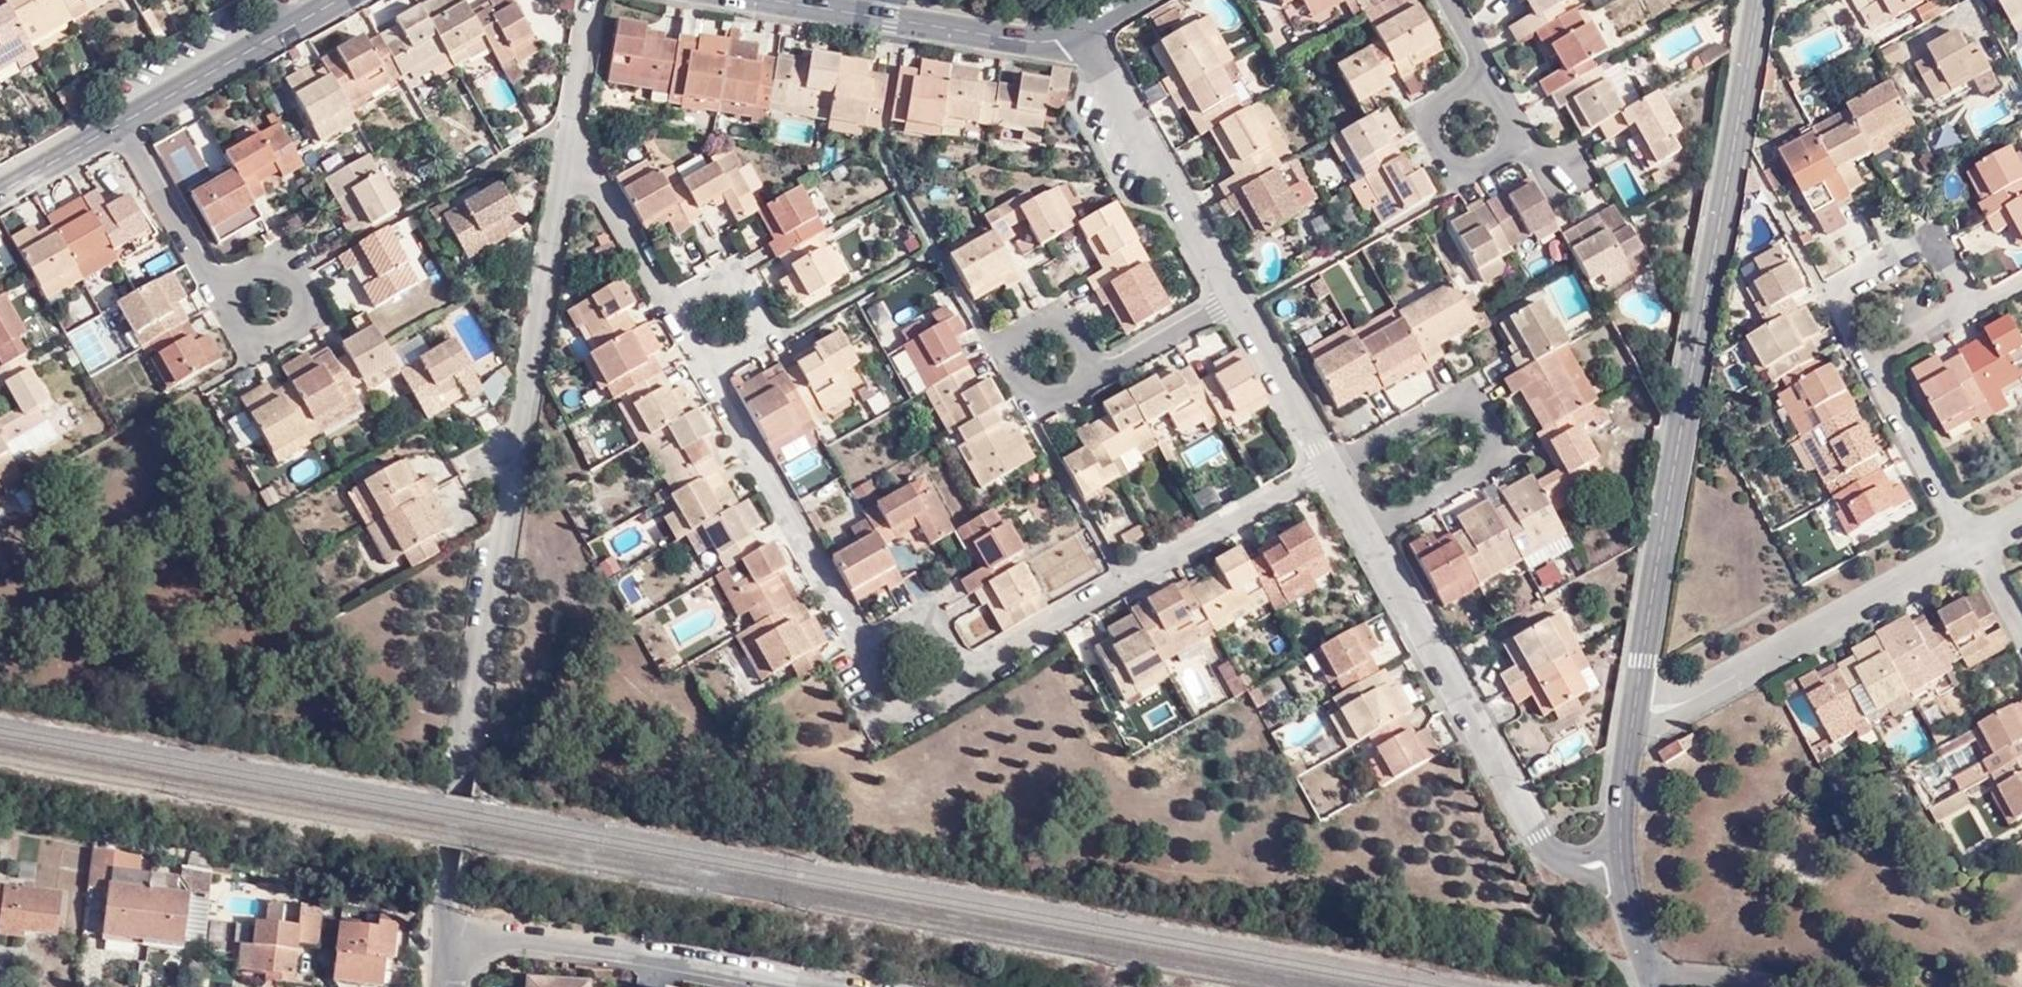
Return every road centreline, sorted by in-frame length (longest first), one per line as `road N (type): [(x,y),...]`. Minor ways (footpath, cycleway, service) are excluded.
road 1 (residential): [(444,934),(568,122)]
road 2 (residential): [(1754,0),(1632,716)]
road 3 (residential): [(1368,532),(1555,861),(1616,850)]
road 4 (residential): [(1332,468),(971,681)]
road 5 (residential): [(1332,468),(1468,392),(1503,455),(1368,532)]
road 6 (unclassified): [(1632,716),(1686,703),(1965,545)]
road 7 (residential): [(1082,37),(1040,45),(760,0)]
road 8 (residential): [(860,644),(710,381)]
road 9 (residential): [(444,934),(741,986)]
road 10 (residential): [(1082,37),(1232,297)]
road 11 (unclassified): [(1962,310),(1963,292),(1934,237),(1905,244),(1848,278),(1838,294),(1874,360)]
road 12 (residential): [(710,381),(772,345),(735,272),(666,304)]
road 13 (residential): [(1095,374),(1026,408),(994,350),(1060,313)]
road 14 (residential): [(1486,74),(1427,112),(1461,172),(1518,134)]
road 15 (residential): [(666,304),(568,122)]
road 16 (unclassified): [(1965,545),(1874,360)]
road 17 (residential): [(1232,297),(1332,468)]
road 18 (residential): [(121,125),(219,291)]
road 19 (residential): [(219,291),(251,346),(307,313),(273,260)]
road 20 (residential): [(280,36),(121,125)]
road 21 (residential): [(971,681),(904,720),(860,644)]
road 22 (residential): [(860,644),(928,606),(971,681)]
road 23 (residential): [(1232,297),(1095,374)]
road 24 (residential): [(121,125),(0,195)]
road 25 (residential): [(1616,850),(1647,986)]
road 26 (residential): [(1632,716),(1616,850)]
road 27 (residential): [(568,122),(590,0)]

